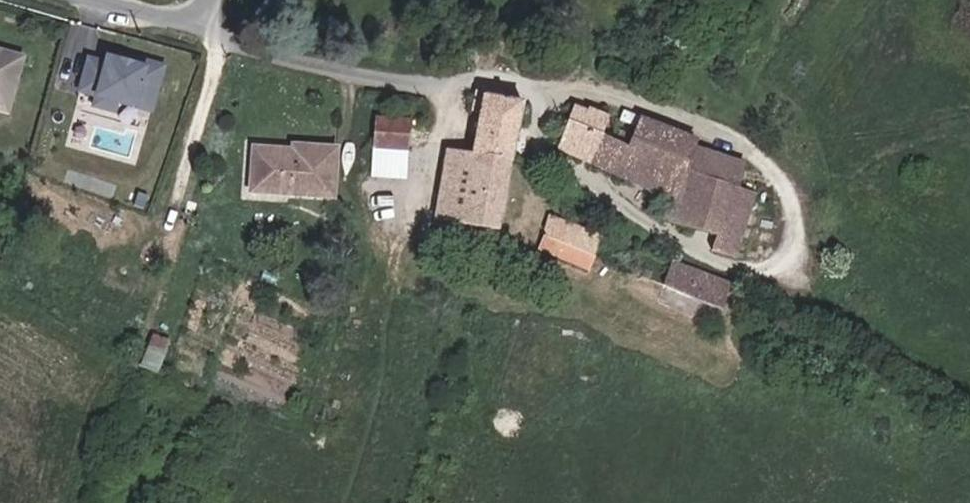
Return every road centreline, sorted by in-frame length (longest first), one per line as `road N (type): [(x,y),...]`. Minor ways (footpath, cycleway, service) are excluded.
road 1 (residential): [(213,0),(183,24),(99,0)]

